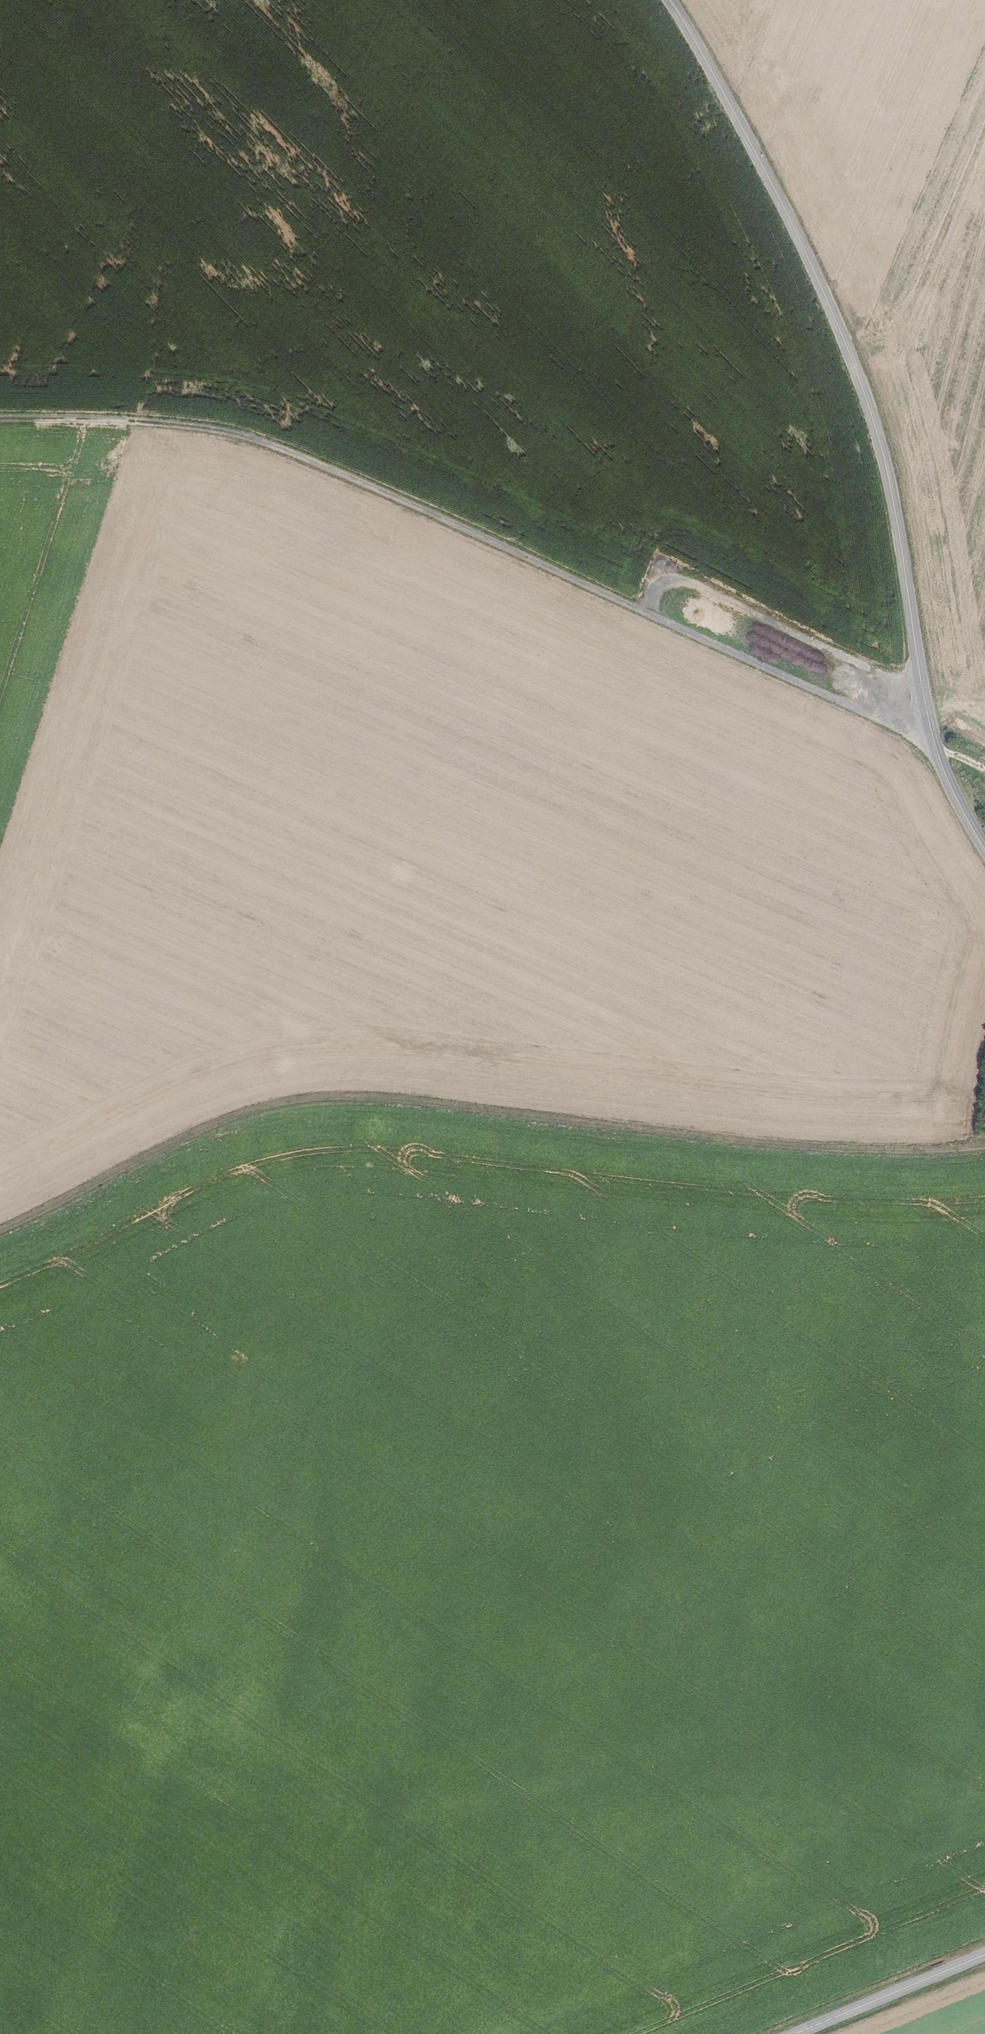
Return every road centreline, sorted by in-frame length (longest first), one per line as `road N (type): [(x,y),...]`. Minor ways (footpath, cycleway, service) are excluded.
road 1 (track): [(984,1143),(893,1152),(807,1146),(308,1099),(233,1116),(0,1234)]
road 2 (track): [(0,419),(190,427),(298,457),(931,745)]
road 3 (tertiary): [(984,853),(931,745),(880,451),(848,357),(797,241),(666,0)]
road 4 (secondary): [(797,2033),(984,1956)]

